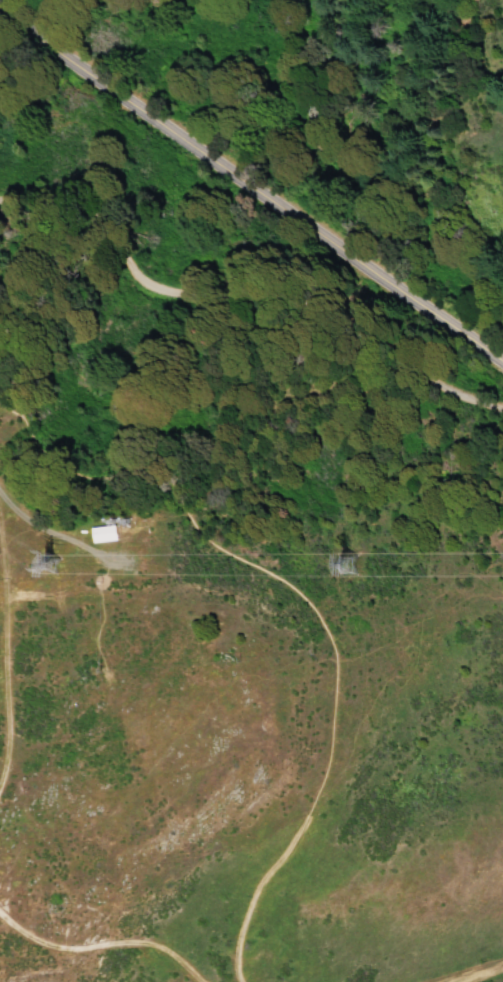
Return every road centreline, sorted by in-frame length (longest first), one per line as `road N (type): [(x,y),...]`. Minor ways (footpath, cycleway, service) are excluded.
road 1 (secondary): [(0,11),(502,365)]
road 2 (residential): [(502,424),(372,375),(293,332),(207,325),(134,292),(63,242),(0,217)]
road 3 (track): [(0,915),(57,949),(150,945),(199,981)]
road 4 (track): [(136,566),(114,565),(0,502)]
road 5 (track): [(0,561),(5,684)]

